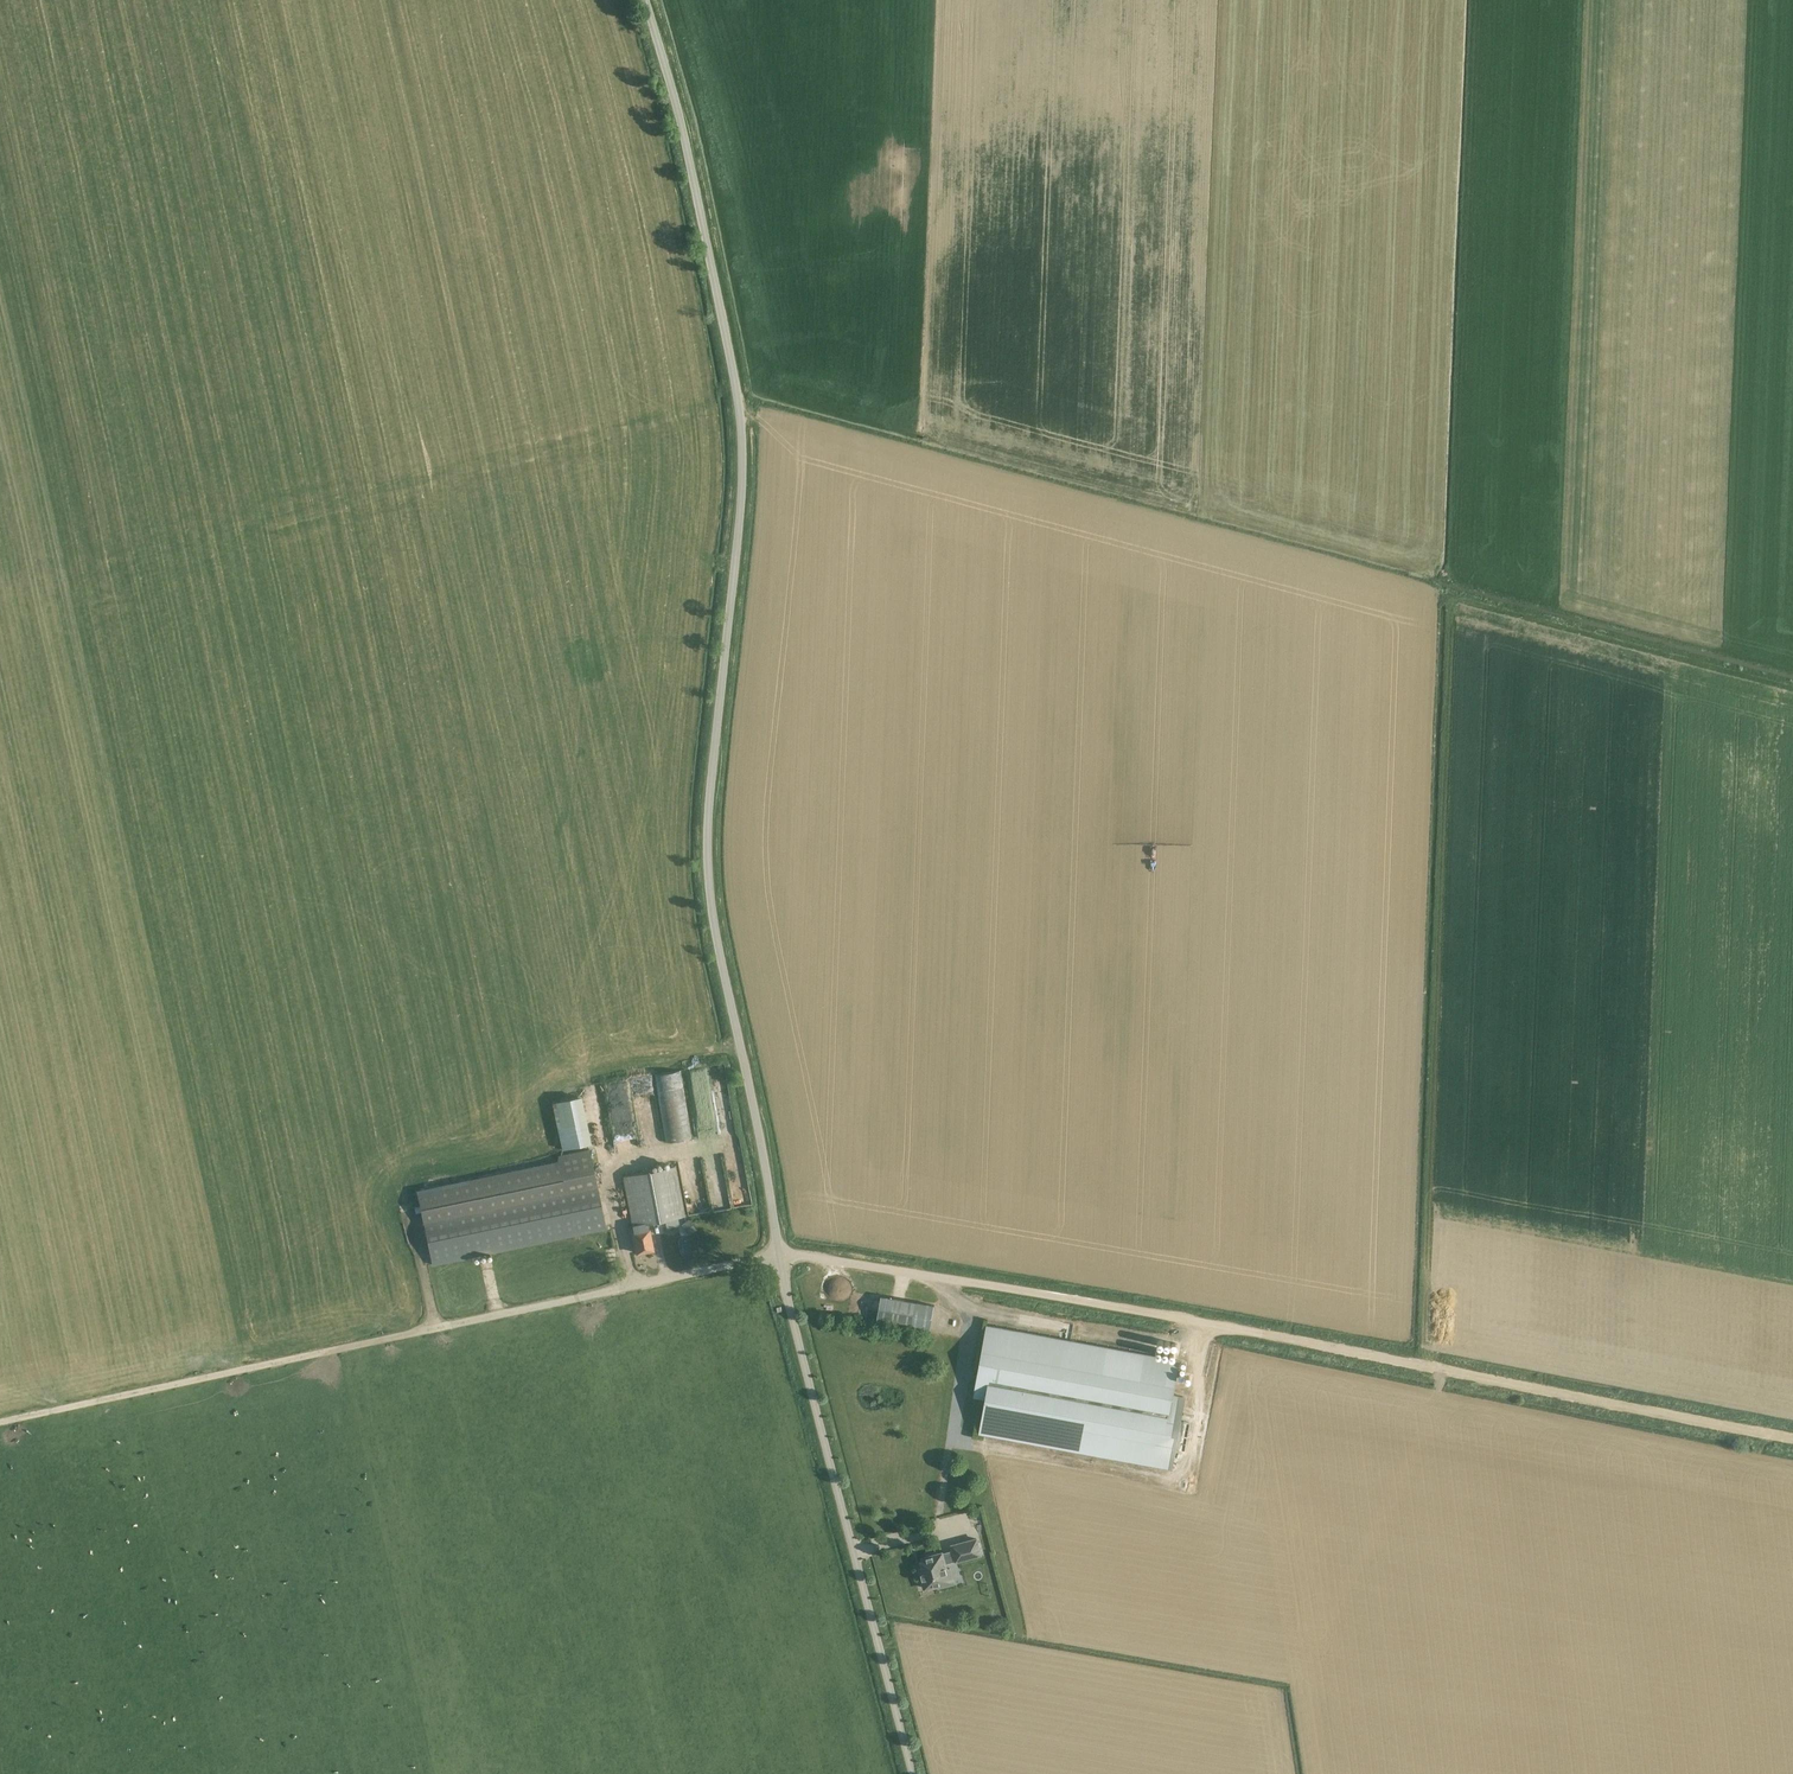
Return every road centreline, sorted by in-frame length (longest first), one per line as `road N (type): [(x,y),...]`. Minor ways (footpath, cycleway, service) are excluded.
road 1 (unclassified): [(775,1251),(708,847),(739,459),(736,385),(645,0)]
road 2 (track): [(1792,1435),(996,1285)]
road 3 (unclassified): [(0,1418),(775,1251)]
road 4 (unclassified): [(910,1773),(775,1251)]
road 5 (unclassified): [(775,1251),(996,1285)]

